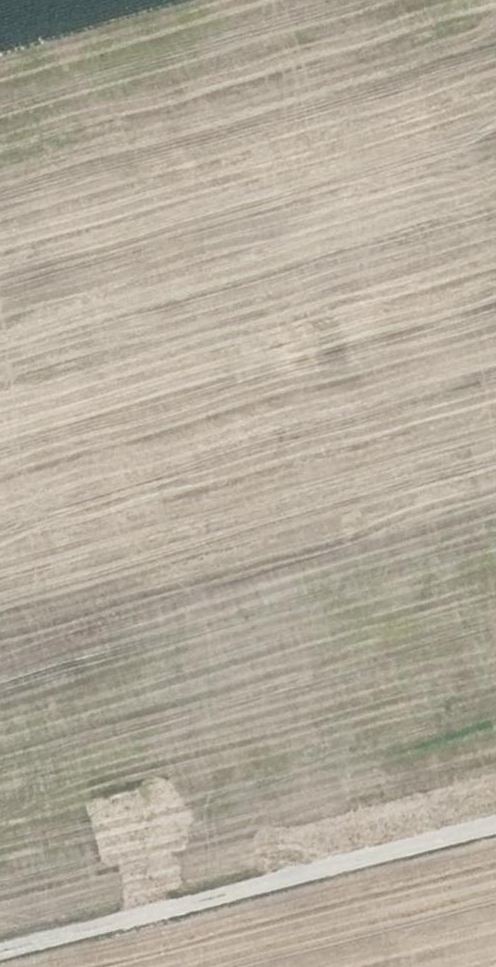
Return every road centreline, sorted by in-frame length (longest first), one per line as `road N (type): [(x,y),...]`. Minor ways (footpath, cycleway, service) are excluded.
road 1 (track): [(0,950),(495,827)]

